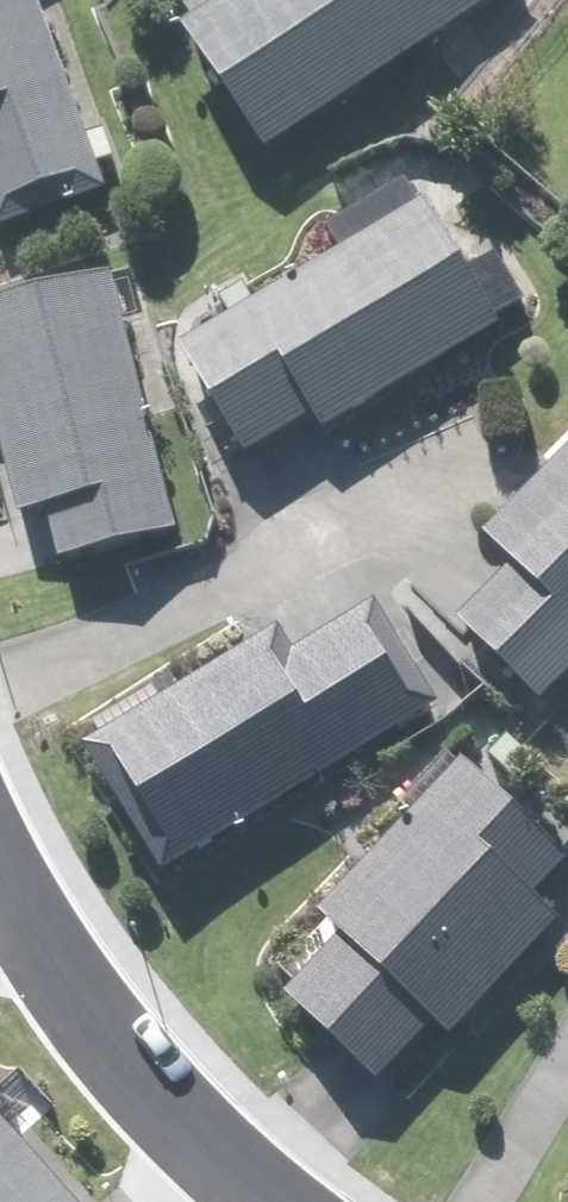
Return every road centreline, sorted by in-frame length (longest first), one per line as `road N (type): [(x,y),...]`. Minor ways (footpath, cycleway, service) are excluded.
road 1 (residential): [(257,1201),(96,1047),(0,896)]

